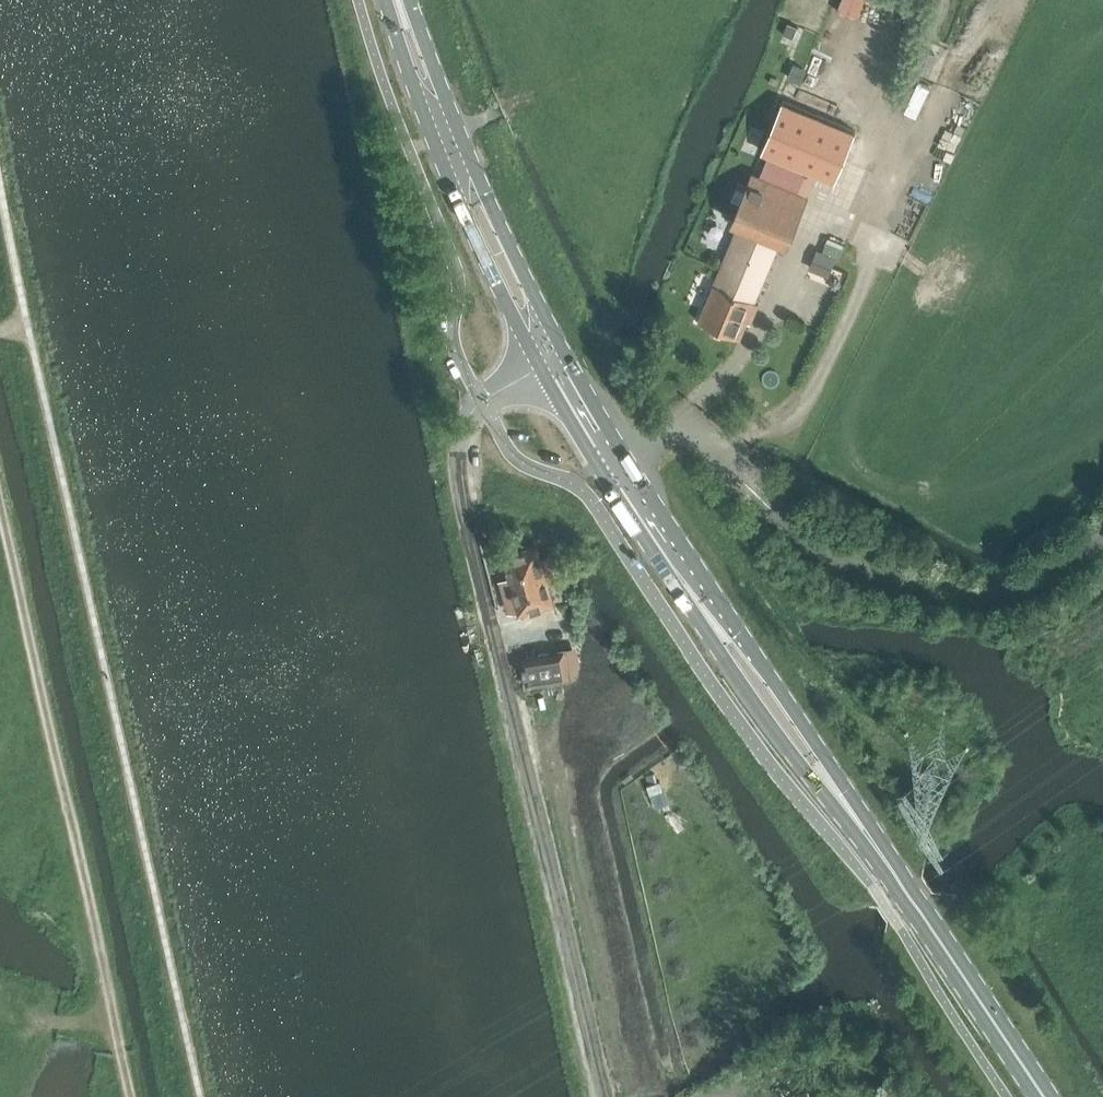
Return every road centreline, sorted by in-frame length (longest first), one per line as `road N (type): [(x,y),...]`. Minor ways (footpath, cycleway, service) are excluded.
road 1 (primary): [(1045,1096),(661,534),(552,357)]
road 2 (unclassified): [(602,1096),(459,476),(470,408),(552,357)]
road 3 (track): [(134,1096),(0,499)]
road 4 (primary): [(552,357),(458,162),(396,0)]

